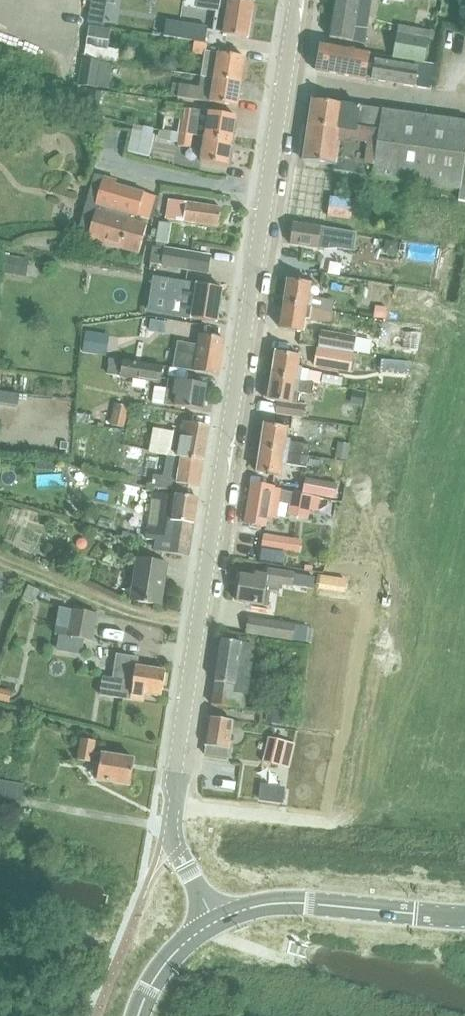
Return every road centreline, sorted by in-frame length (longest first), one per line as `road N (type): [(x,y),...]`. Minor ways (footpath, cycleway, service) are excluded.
road 1 (tertiary): [(217,919),(167,827),(299,0)]
road 2 (tertiary): [(217,919),(286,902),(464,919)]
road 3 (tertiary): [(136,1015),(179,945),(217,919)]

